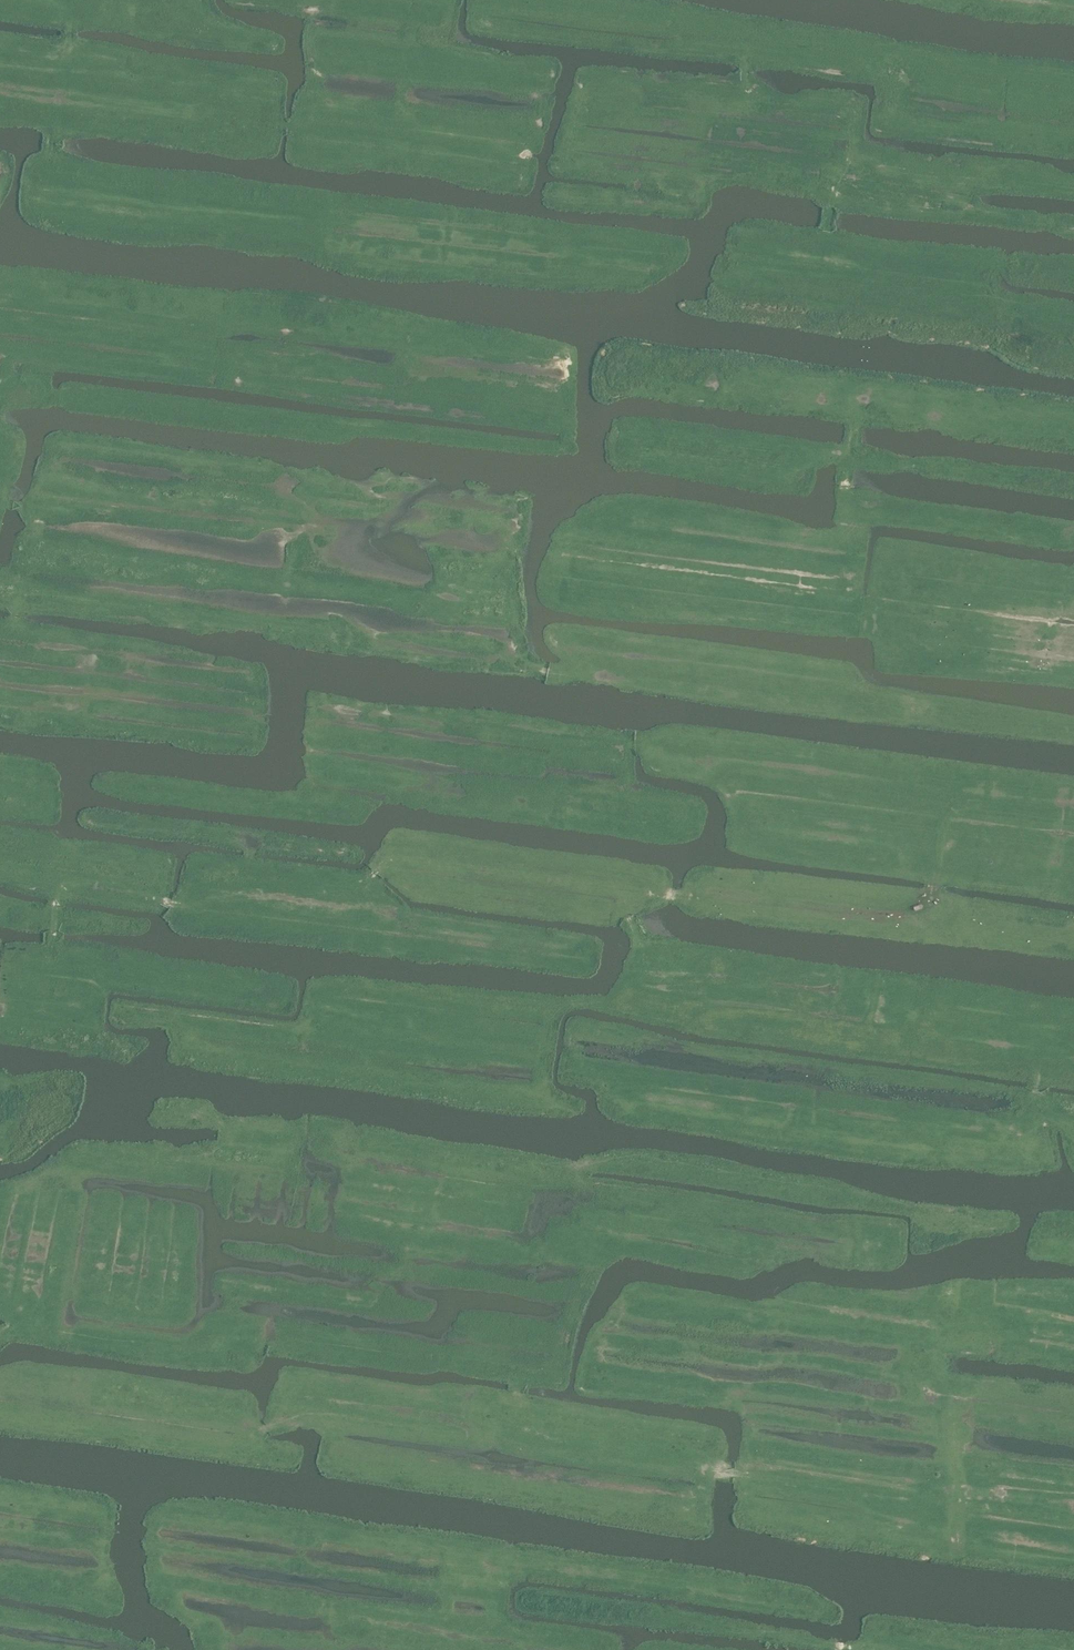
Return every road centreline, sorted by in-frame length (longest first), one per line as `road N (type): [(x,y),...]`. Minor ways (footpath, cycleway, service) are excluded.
road 1 (track): [(43,0),(67,4),(70,19),(50,158)]

